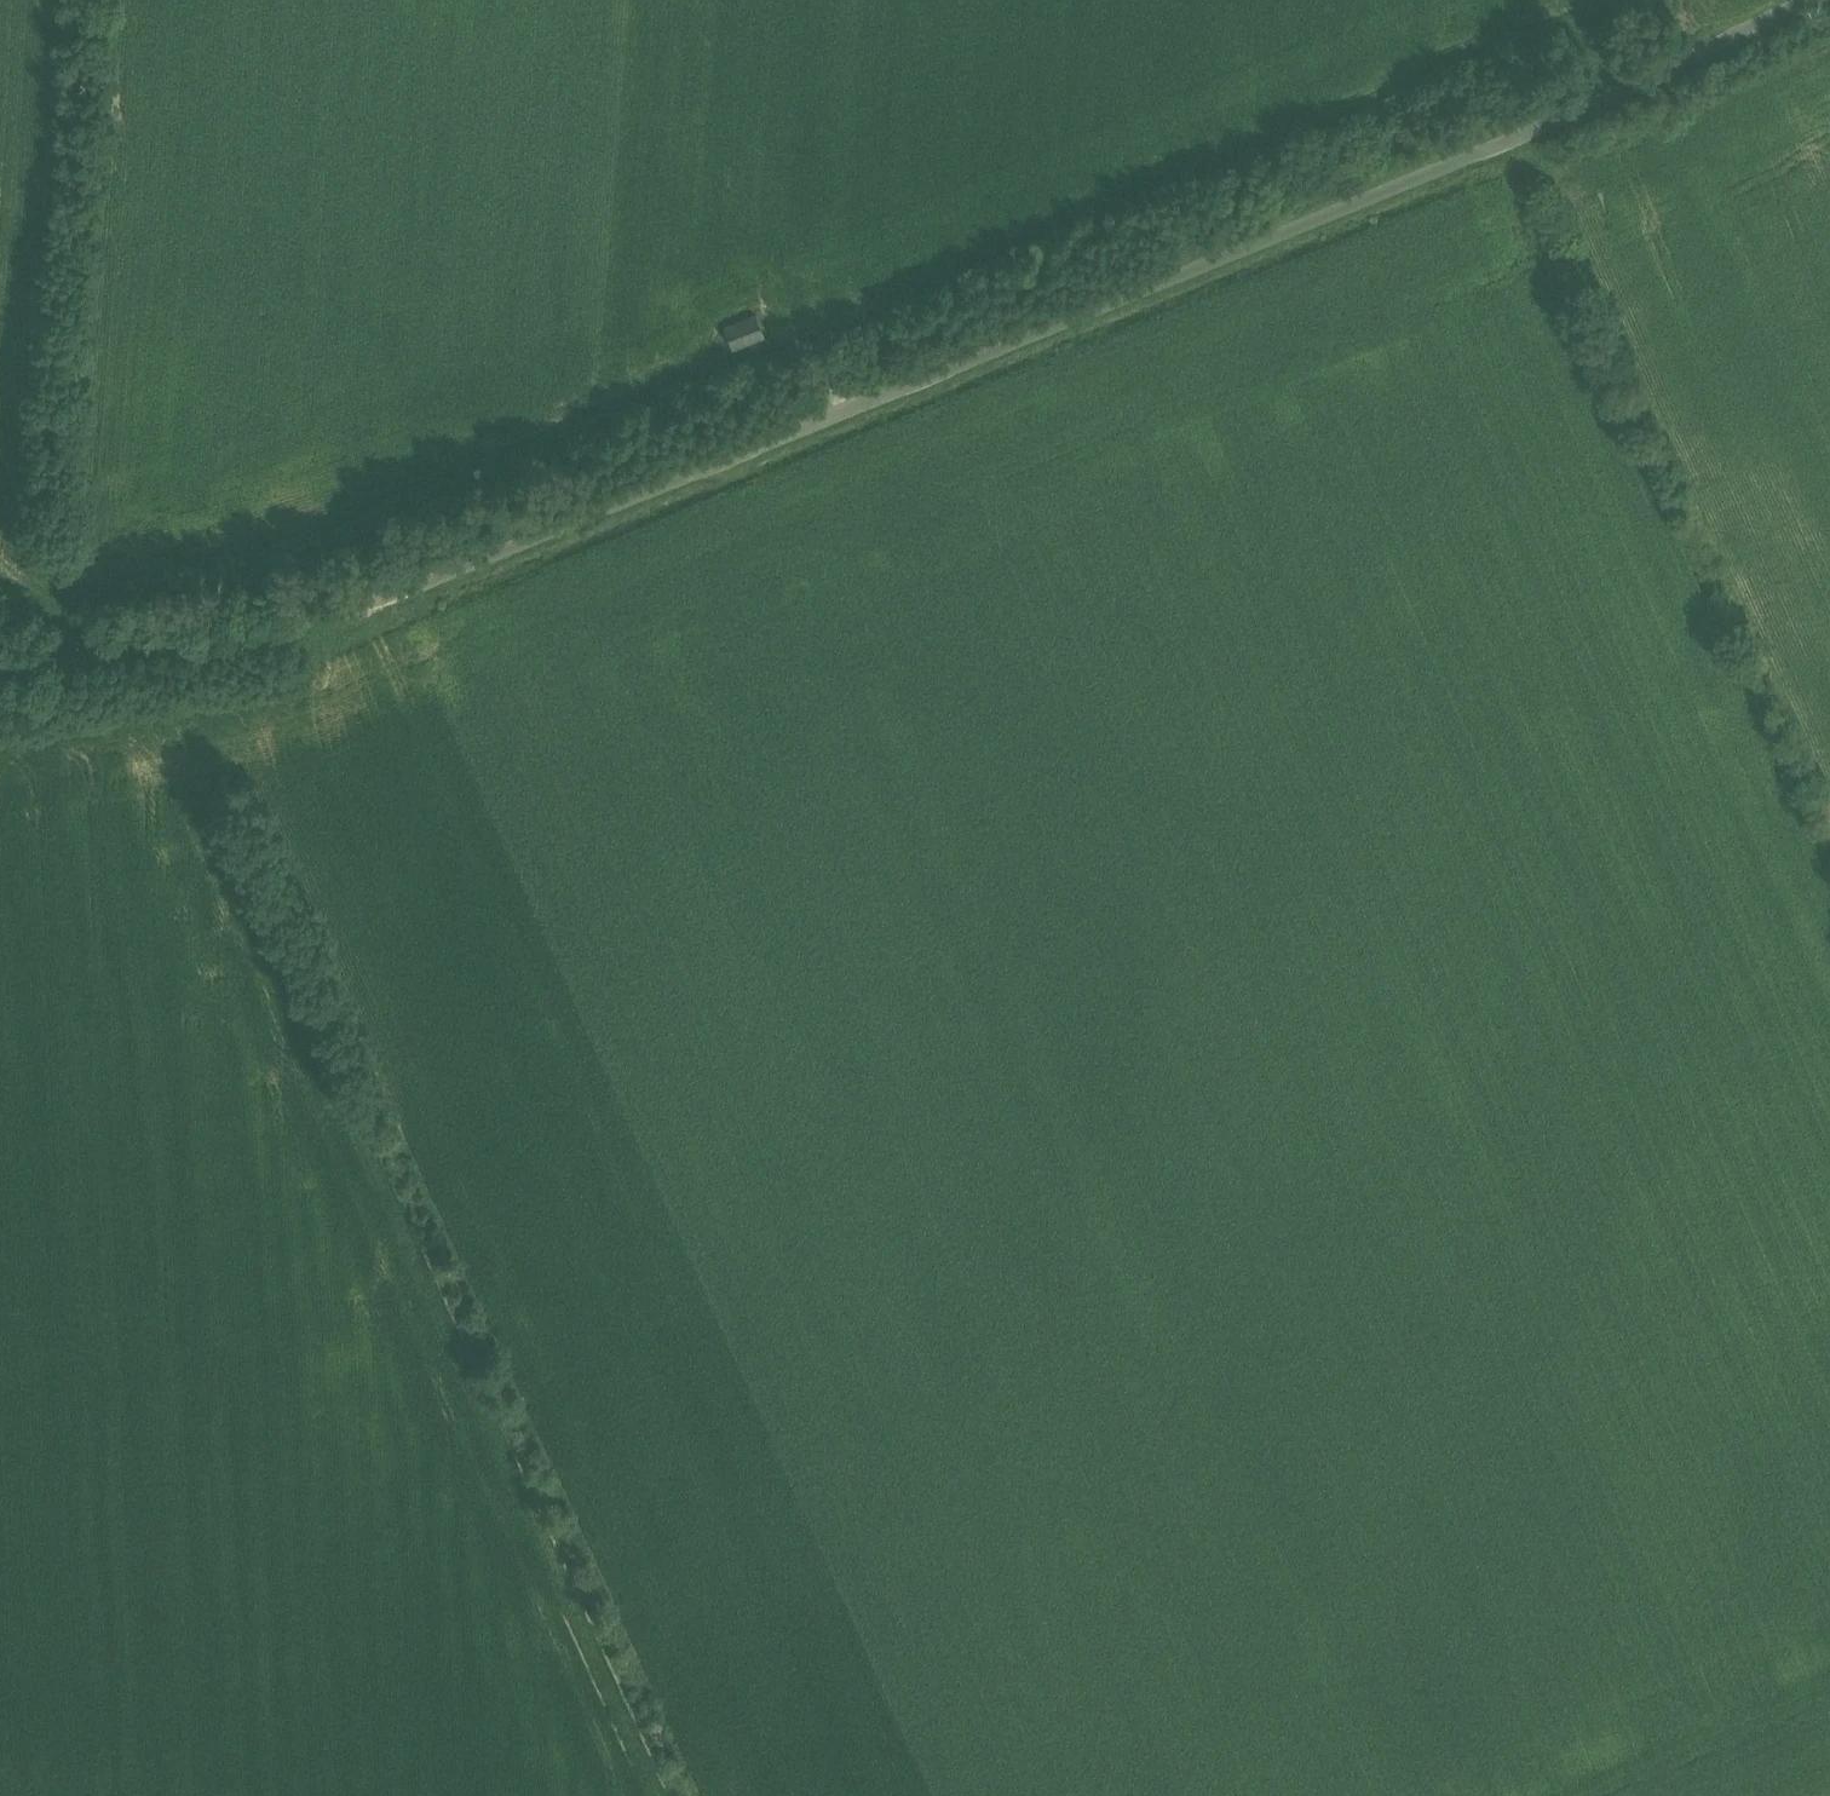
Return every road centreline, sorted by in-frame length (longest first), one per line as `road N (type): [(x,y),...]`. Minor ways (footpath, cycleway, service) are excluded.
road 1 (unclassified): [(0,645),(334,589),(1108,285),(1782,0)]

